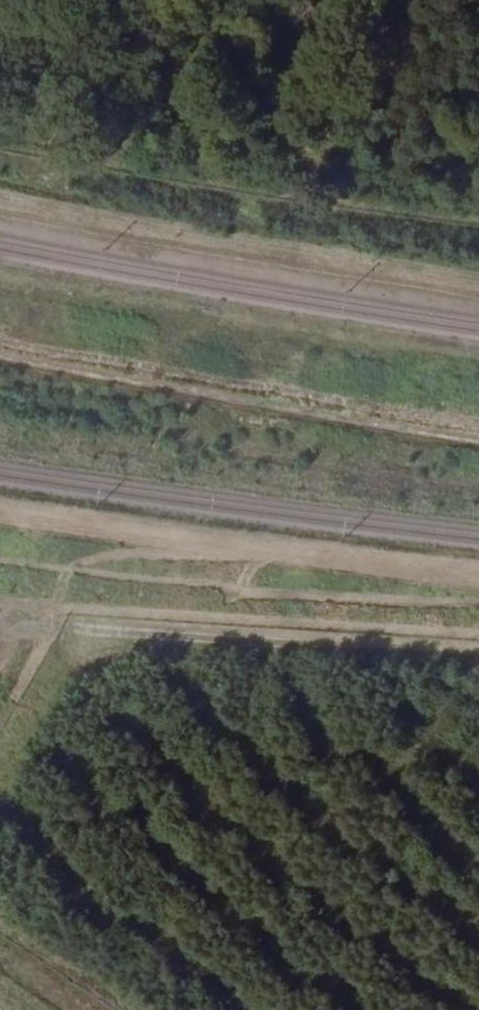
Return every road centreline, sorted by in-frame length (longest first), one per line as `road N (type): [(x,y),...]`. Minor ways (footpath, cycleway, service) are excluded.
road 1 (track): [(230,0),(115,148)]

